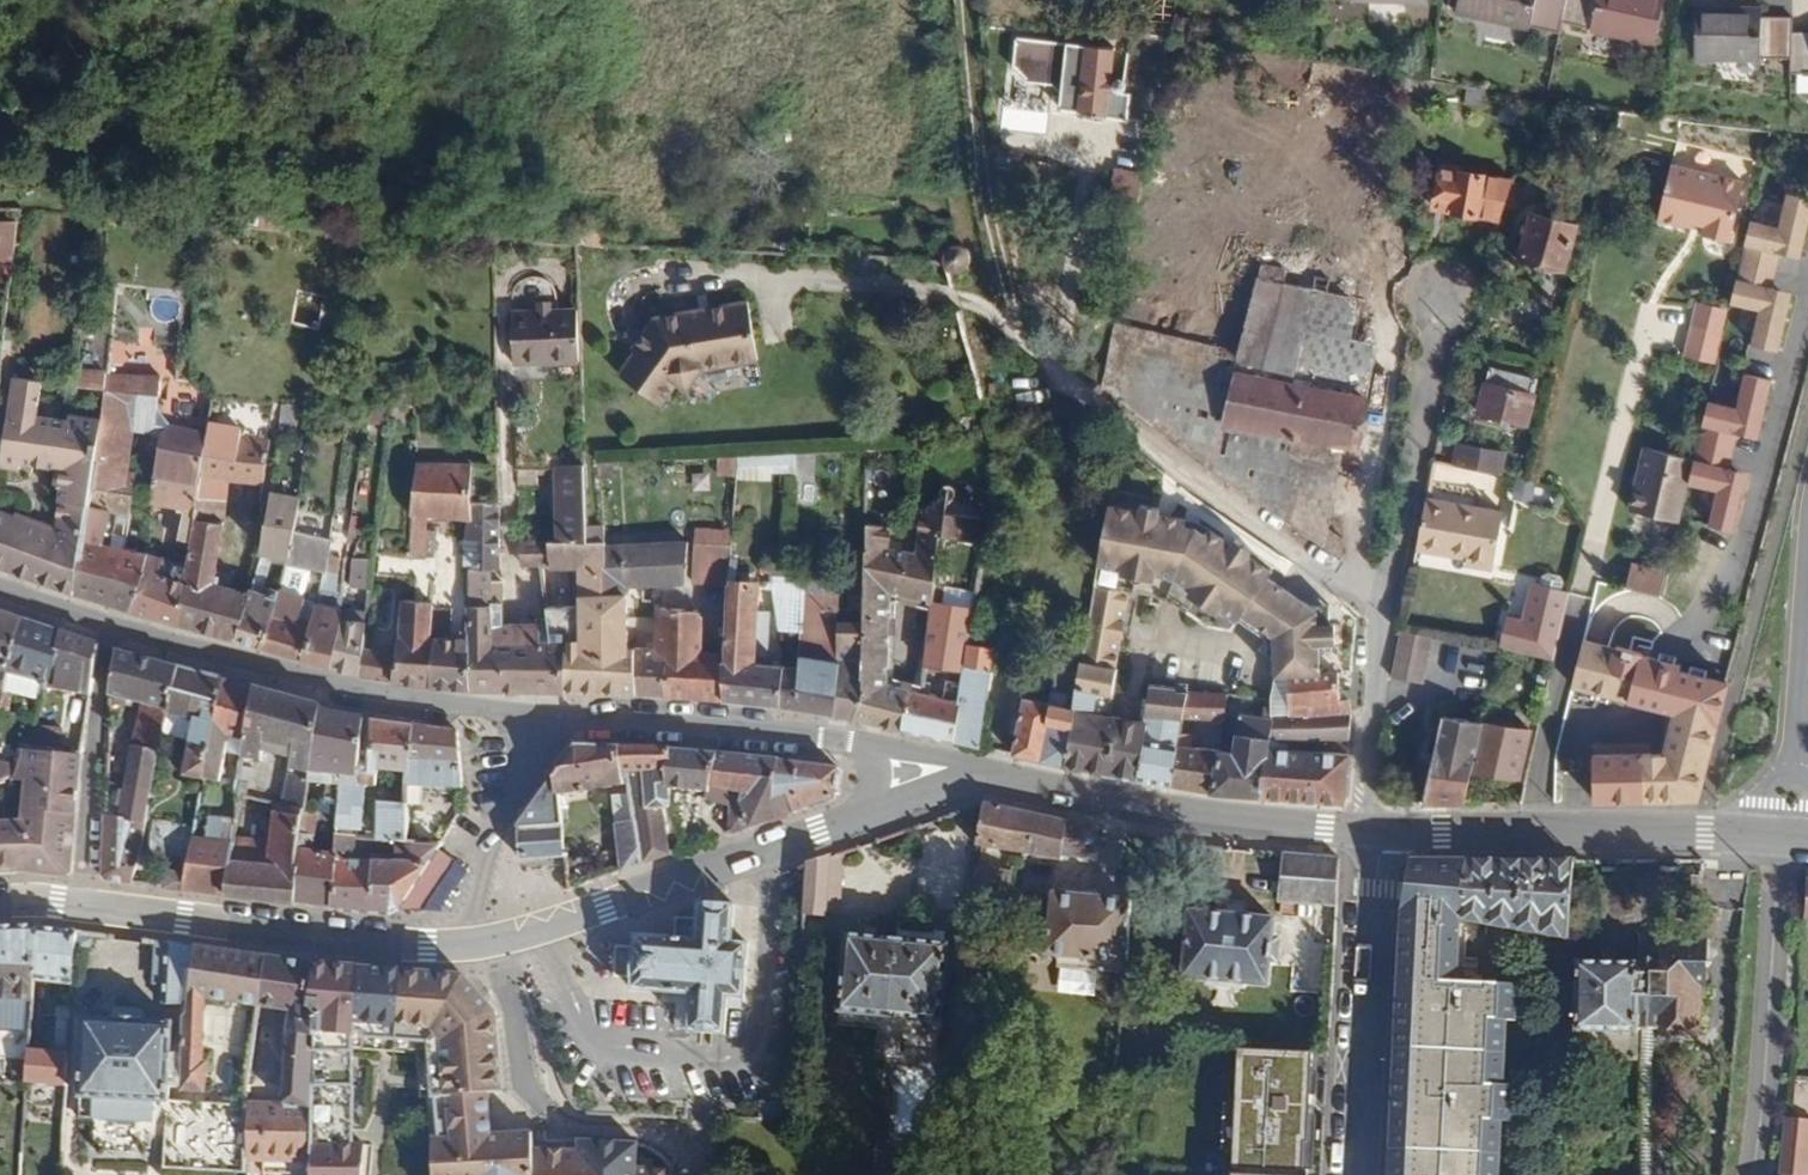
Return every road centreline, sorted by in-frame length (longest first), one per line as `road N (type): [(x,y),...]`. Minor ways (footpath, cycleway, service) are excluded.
road 1 (residential): [(1385,605),(999,338)]
road 2 (tertiary): [(550,720),(461,714),(321,689),(107,628)]
road 3 (primary): [(1376,833),(1782,844)]
road 4 (primary): [(868,819),(495,935)]
road 5 (primary): [(995,776),(1199,817),(1376,833)]
road 6 (primary): [(459,942),(232,926),(82,905)]
road 7 (residential): [(1376,833),(1362,1174)]
road 8 (residential): [(1782,844),(1752,1174)]
road 9 (tertiary): [(871,746),(550,720)]
road 10 (residential): [(1385,605),(1443,295)]
road 11 (residential): [(107,628),(82,905)]
road 12 (tertiary): [(550,720),(485,844),(459,942)]
road 13 (residential): [(1376,833),(1365,811),(1385,605)]
road 14 (residential): [(569,1126),(526,1085),(495,935)]
road 15 (residential): [(1807,635),(1782,844)]
road 16 (primary): [(995,776),(868,819)]
road 17 (tertiary): [(995,776),(871,746)]

